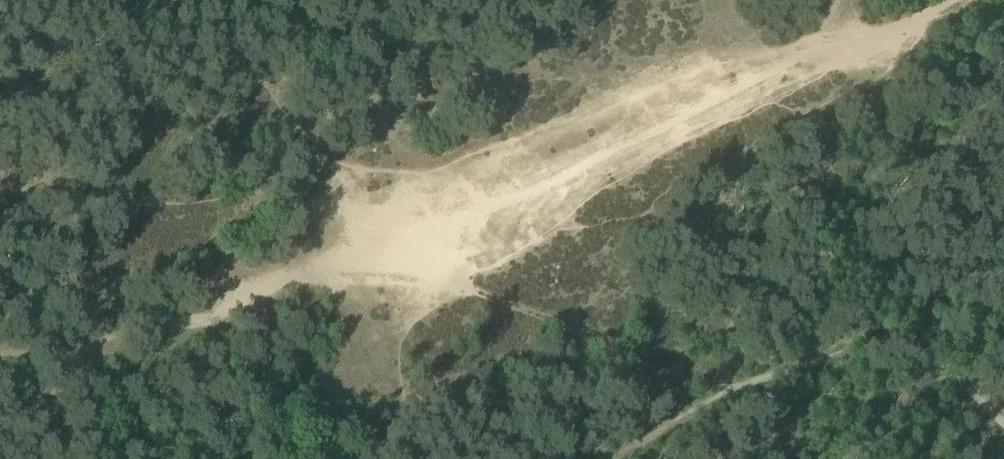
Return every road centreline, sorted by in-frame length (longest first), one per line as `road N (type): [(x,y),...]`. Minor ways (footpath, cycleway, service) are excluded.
road 1 (track): [(0,363),(122,341),(302,289),(940,0)]
road 2 (track): [(0,192),(340,213),(418,240),(745,397)]
road 3 (track): [(637,458),(878,334),(935,343),(1003,389)]

